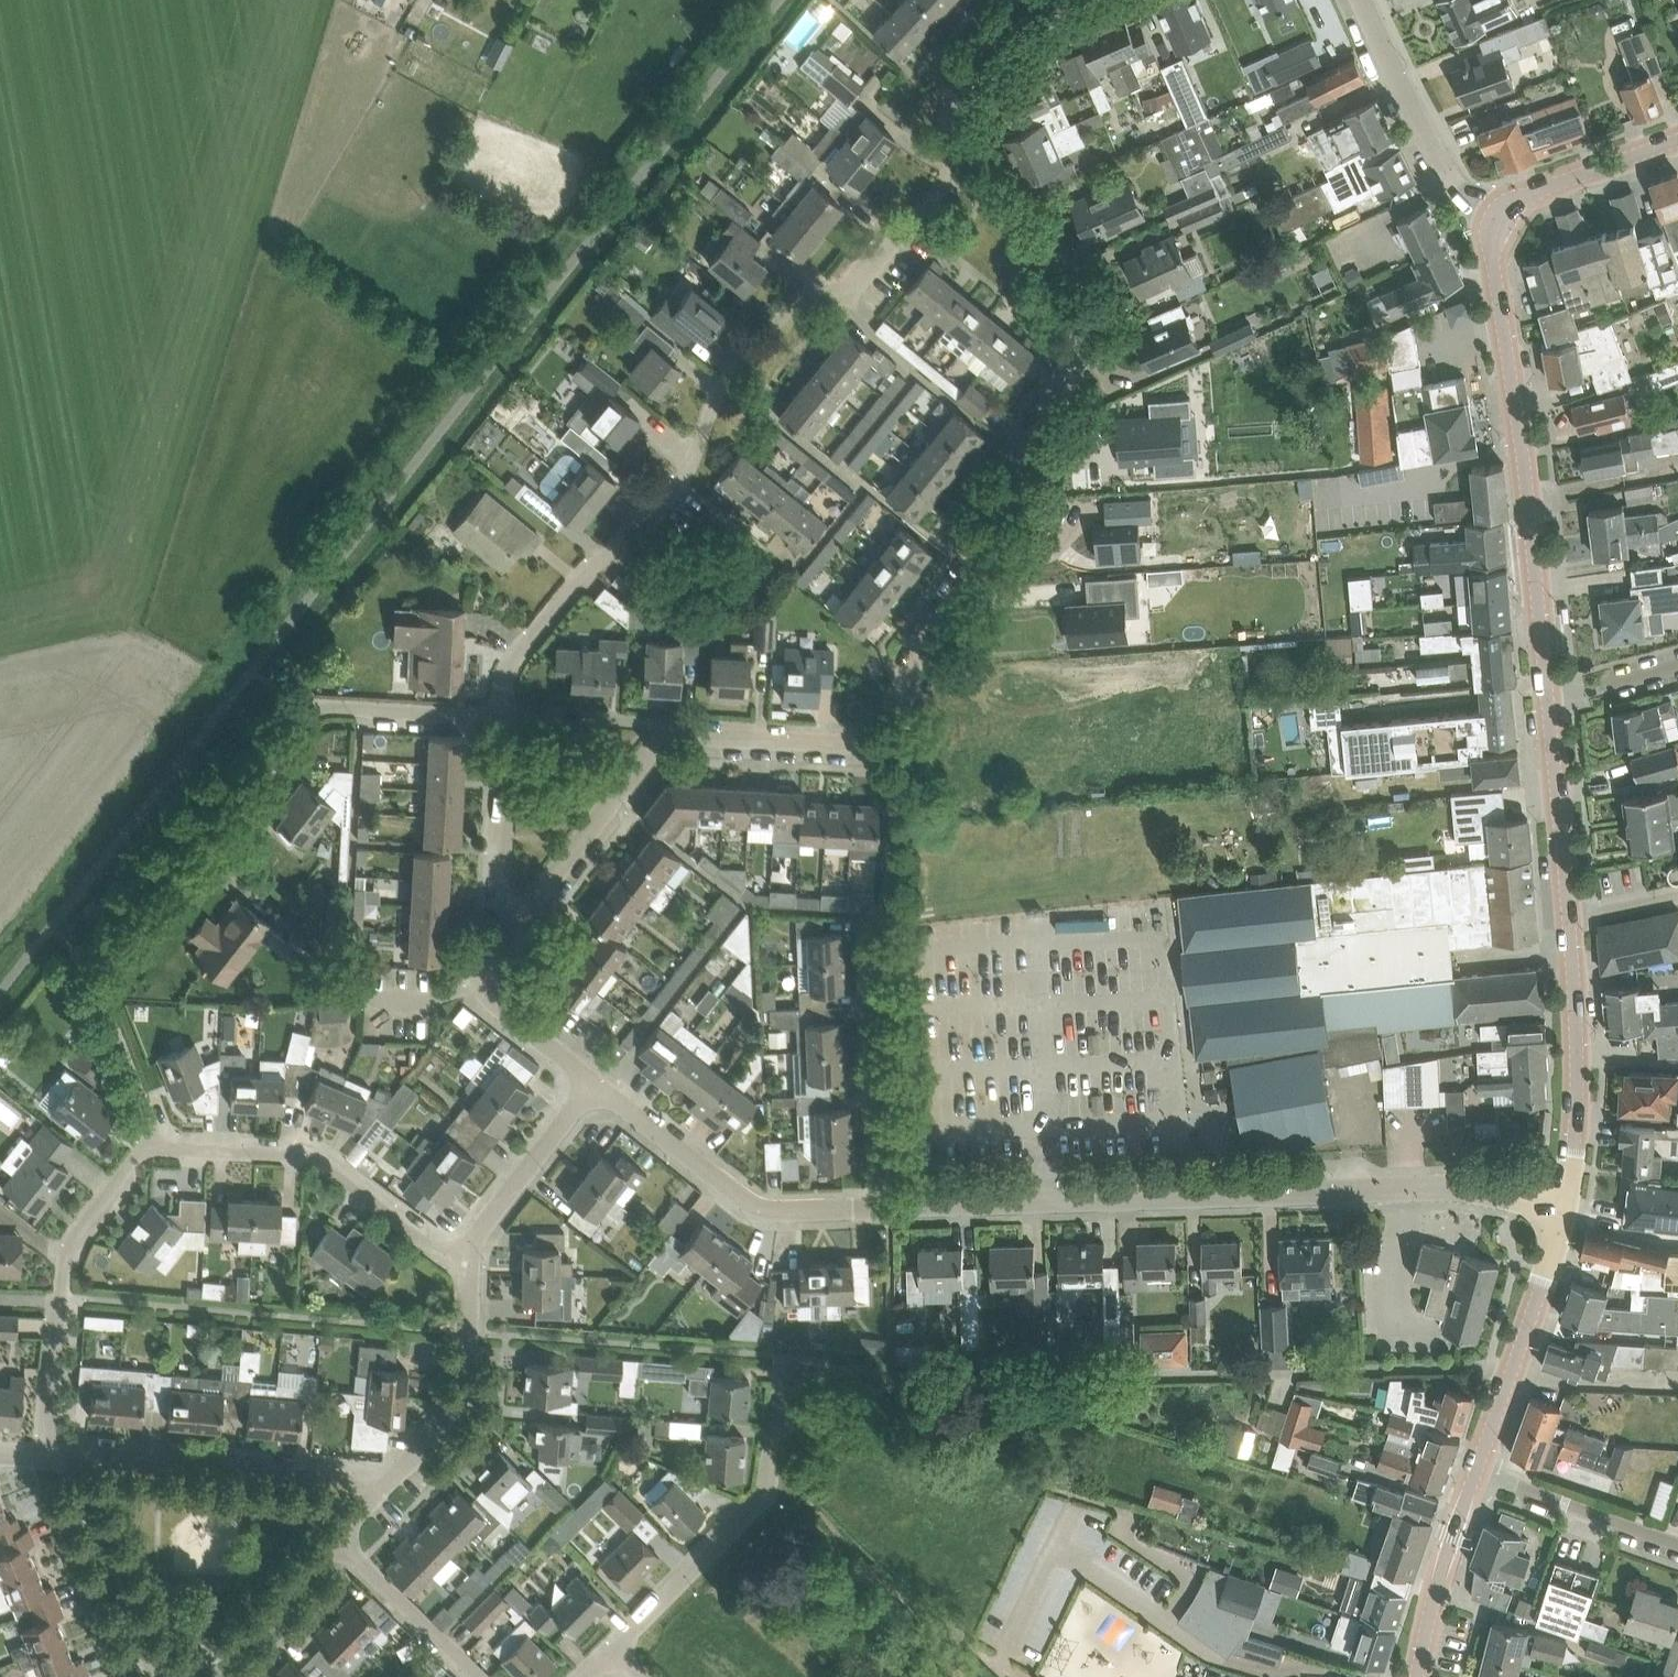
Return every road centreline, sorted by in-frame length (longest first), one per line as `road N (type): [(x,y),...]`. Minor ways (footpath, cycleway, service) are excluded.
road 1 (residential): [(684,735),(865,745),(888,737),(939,621),(974,570),(1085,348),(1086,302),(962,167)]
road 2 (residential): [(508,715),(509,667),(590,568),(681,481),(714,405),(745,360),(801,300),(848,295),(962,167)]
road 3 (residential): [(156,1134),(101,988),(312,714),(332,708),(508,715)]
road 4 (residential): [(1563,1210),(1445,1187),(876,1207)]
road 5 (tertiary): [(1548,699),(1494,264),(1499,219)]
road 6 (residential): [(68,1457),(52,1402),(66,1252),(156,1134)]
road 7 (residential): [(470,1253),(427,1244),(316,1161),(184,1150),(156,1134)]
road 8 (residential): [(876,1207),(756,1206),(595,1083)]
road 9 (residential): [(372,1498),(336,1476),(68,1457)]
road 10 (tertiary): [(1563,1210),(1577,1103),(1569,919)]
road 11 (residential): [(876,1207),(864,923)]
road 12 (residential): [(372,1498),(461,1405),(470,1253)]
road 13 (tertiary): [(1476,1472),(1563,1210)]
road 14 (tertiary): [(1499,219),(1442,165),(1362,0)]
road 15 (residential): [(683,1580),(767,1493),(786,1356)]
road 16 (residential): [(517,922),(651,752),(684,735)]
road 17 (residential): [(68,1457),(158,1674)]
road 18 (residential): [(158,1674),(219,1650),(334,1537)]
road 19 (tertiary): [(1569,919),(1548,699)]
road 20 (residential): [(595,1083),(489,996),(489,959),(517,922)]
road 21 (unclassified): [(1476,1472),(1677,1543)]
road 22 (tertiary): [(1417,1676),(1437,1585),(1476,1472)]
road 23 (residential): [(470,1253),(595,1083)]
road 24 (residential): [(517,922),(504,900),(508,715)]
road 25 (residential): [(480,1676),(334,1537)]
road 26 (residential): [(962,167),(946,129),(952,108),(1038,0)]
road 27 (tertiary): [(1499,219),(1520,198),(1677,140)]
road 28 (residential): [(508,715),(658,723),(684,735)]
road 29 (residential): [(683,1580),(788,1676)]
road 30 (residential): [(1548,699),(1677,666)]

